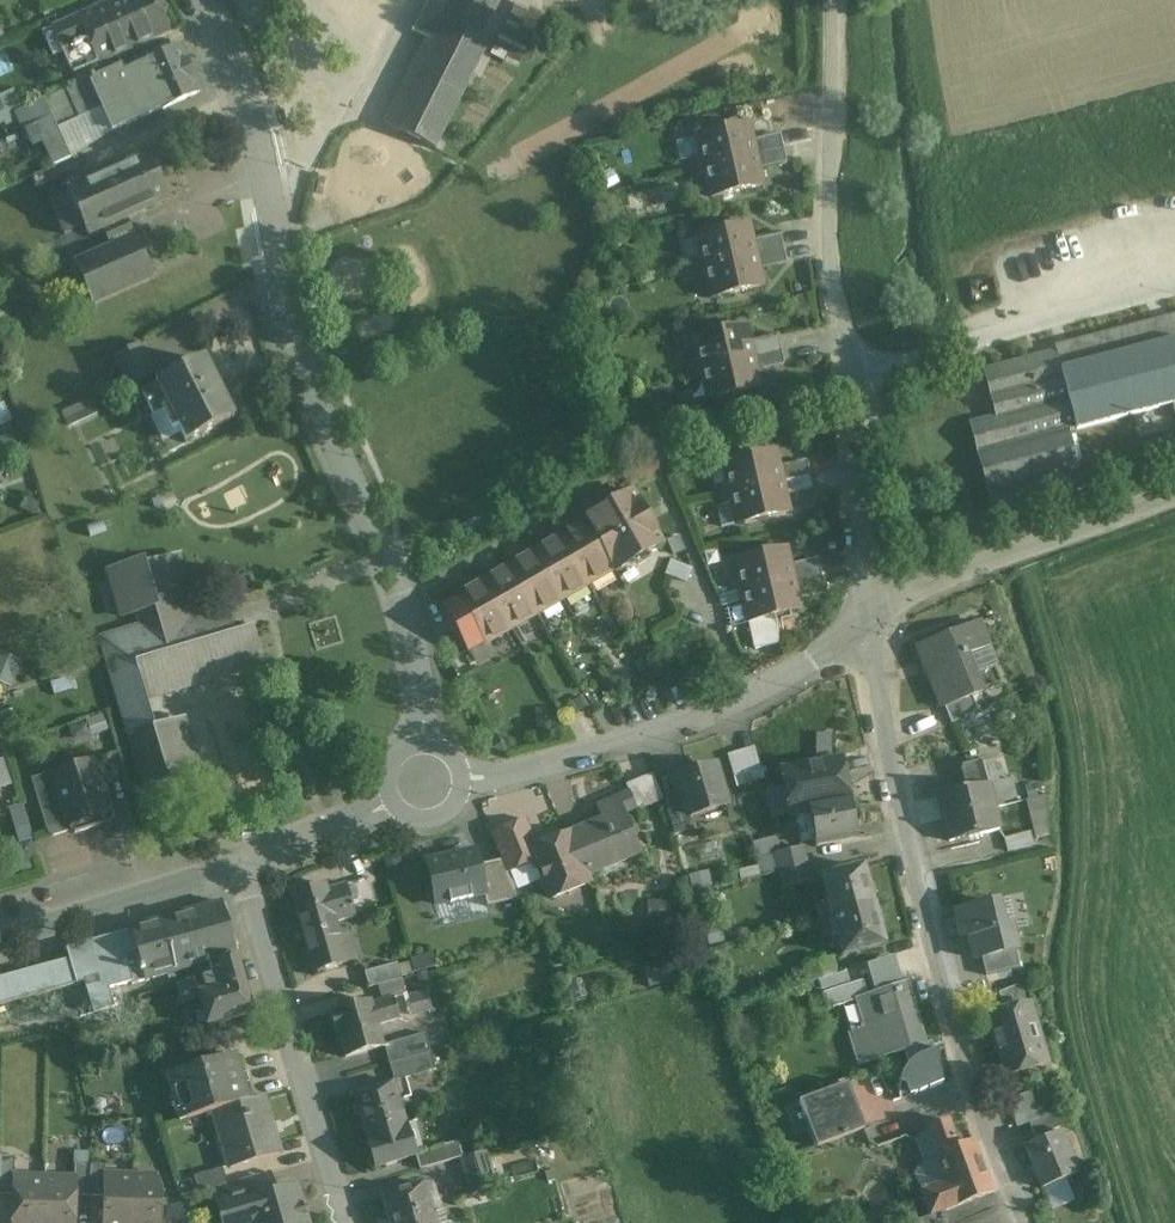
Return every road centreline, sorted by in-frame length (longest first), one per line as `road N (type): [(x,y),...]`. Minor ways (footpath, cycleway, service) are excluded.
road 1 (residential): [(426,739),(419,651),(393,563),(277,303),(275,223),(261,166),(244,102),(199,0)]
road 2 (residential): [(873,625),(830,192),(832,0)]
road 3 (residential): [(1028,1222),(951,1021),(880,711),(873,625)]
road 4 (unclassified): [(873,625),(724,714),(467,780)]
road 5 (residential): [(349,1222),(240,864)]
road 6 (unclassified): [(1174,492),(968,568),(873,625)]
road 7 (residential): [(240,864),(0,940)]
road 8 (residential): [(240,864),(388,805)]

